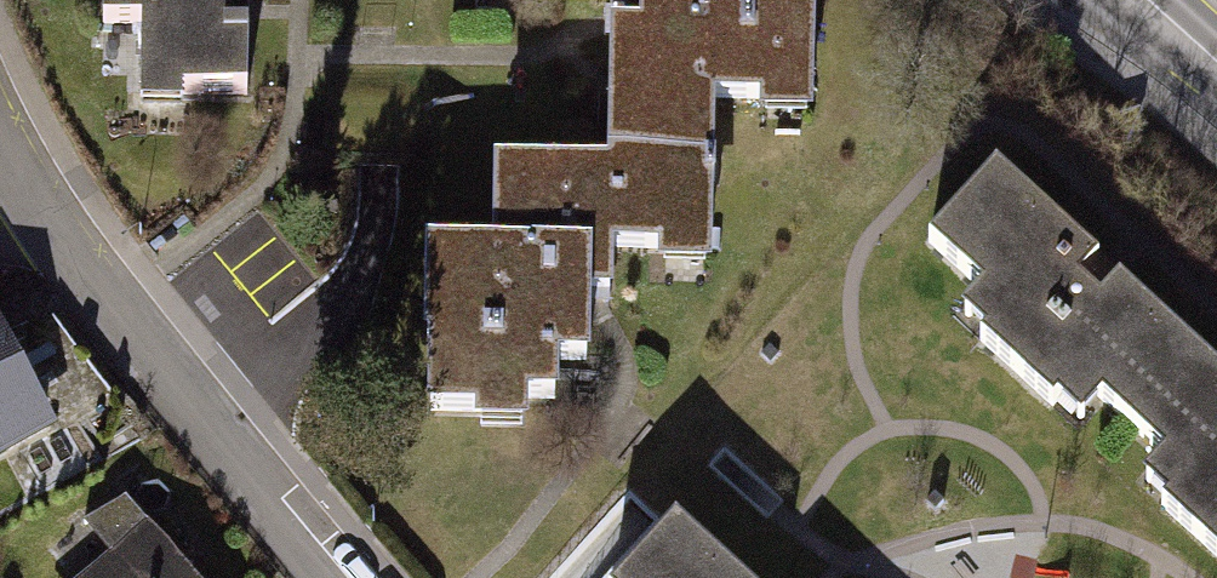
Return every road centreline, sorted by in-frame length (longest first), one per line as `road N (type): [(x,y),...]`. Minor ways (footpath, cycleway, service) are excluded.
road 1 (residential): [(0,172),(340,577)]

